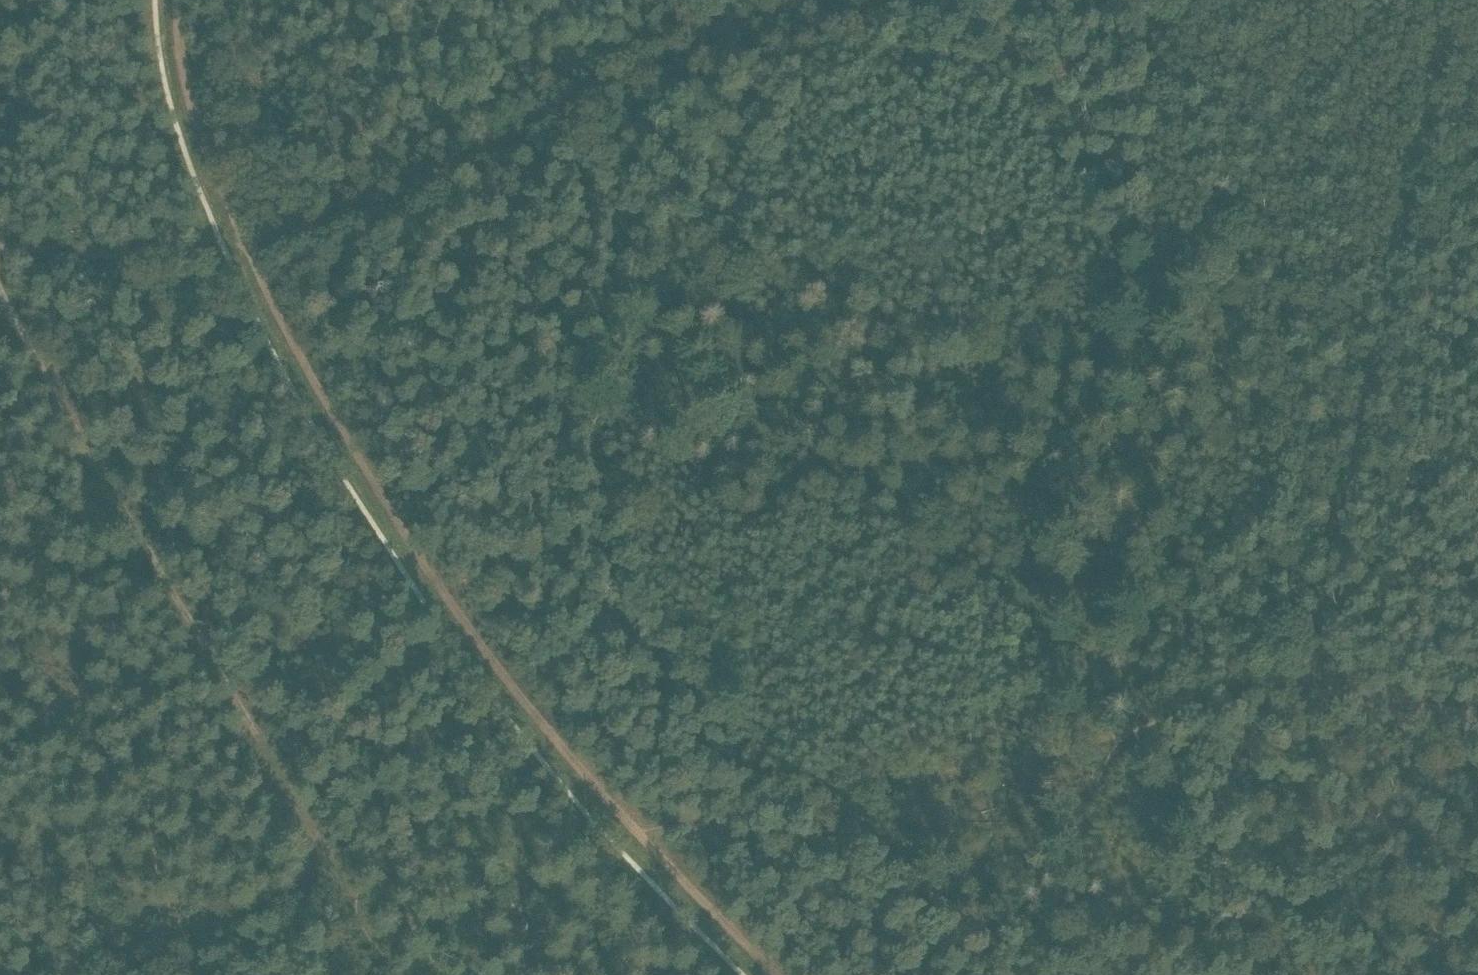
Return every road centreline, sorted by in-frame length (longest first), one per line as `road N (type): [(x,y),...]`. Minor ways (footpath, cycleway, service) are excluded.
road 1 (track): [(773,974),(622,827),(543,726),(454,606),(322,400),(214,192),(183,87),(177,0)]
road 2 (track): [(1449,0),(1314,683)]
road 3 (track): [(0,252),(225,258),(301,241),(649,73)]
road 4 (track): [(1116,728),(1014,768),(602,828)]
road 5 (track): [(164,575),(343,881)]
road 6 (track): [(54,390),(164,575)]
road 7 (track): [(649,73),(840,0)]
road 8 (track): [(1314,683),(1227,695),(1116,728)]
road 9 (track): [(158,936),(343,881)]
road 10 (track): [(1477,711),(1314,683)]
road 11 (track): [(468,852),(602,828)]
road 12 (track): [(343,881),(468,852)]

